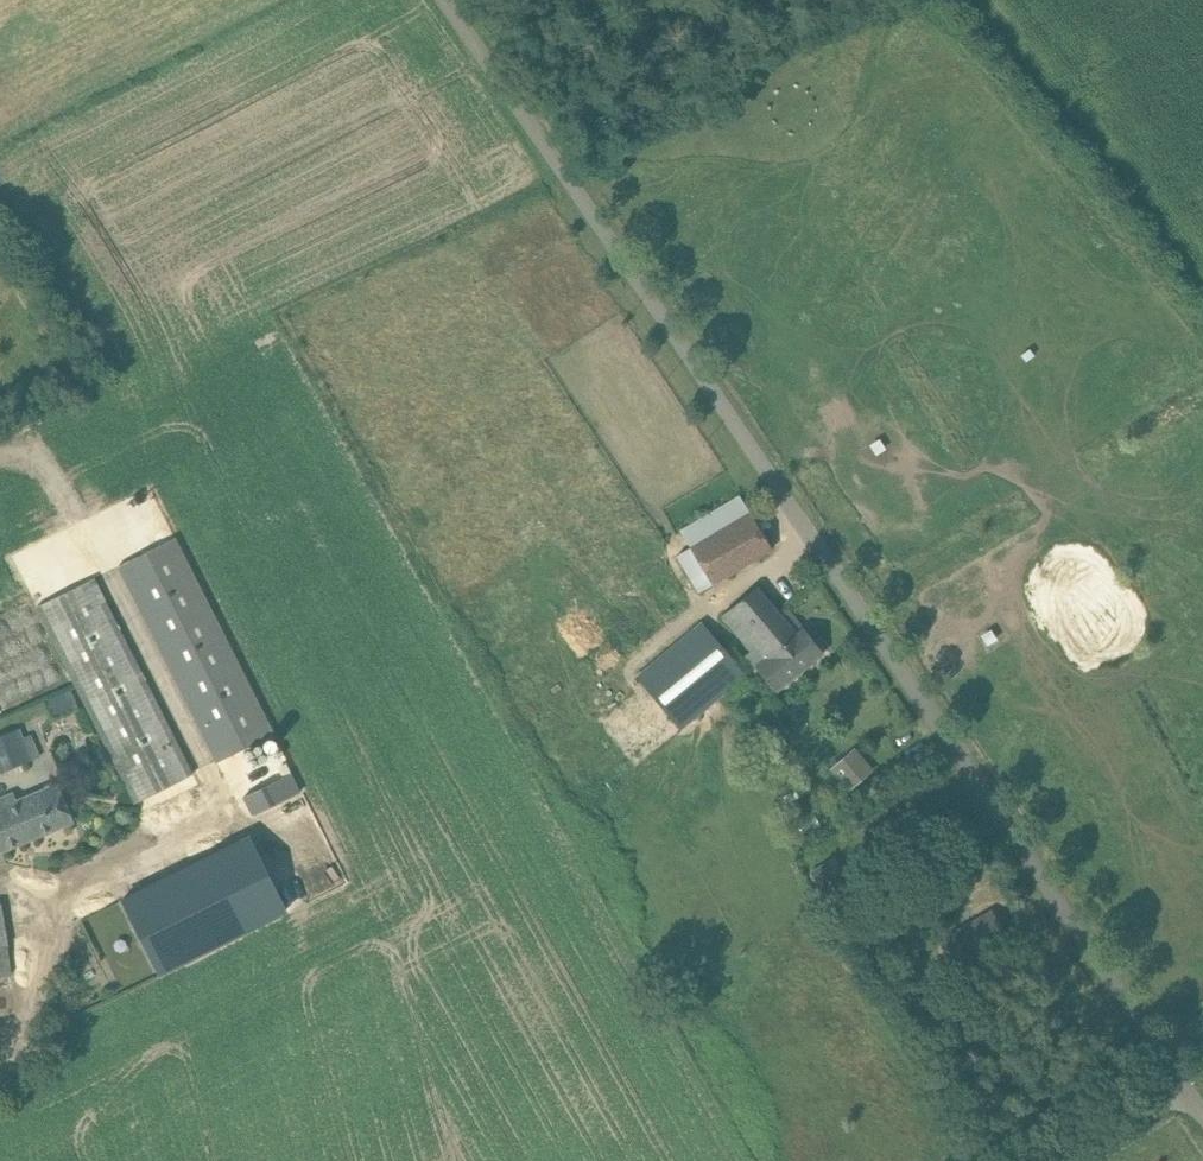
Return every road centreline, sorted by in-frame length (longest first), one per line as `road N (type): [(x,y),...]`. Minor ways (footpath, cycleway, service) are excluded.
road 1 (unclassified): [(1181,1090),(439,0)]
road 2 (unclassified): [(1063,1160),(1181,1090)]

